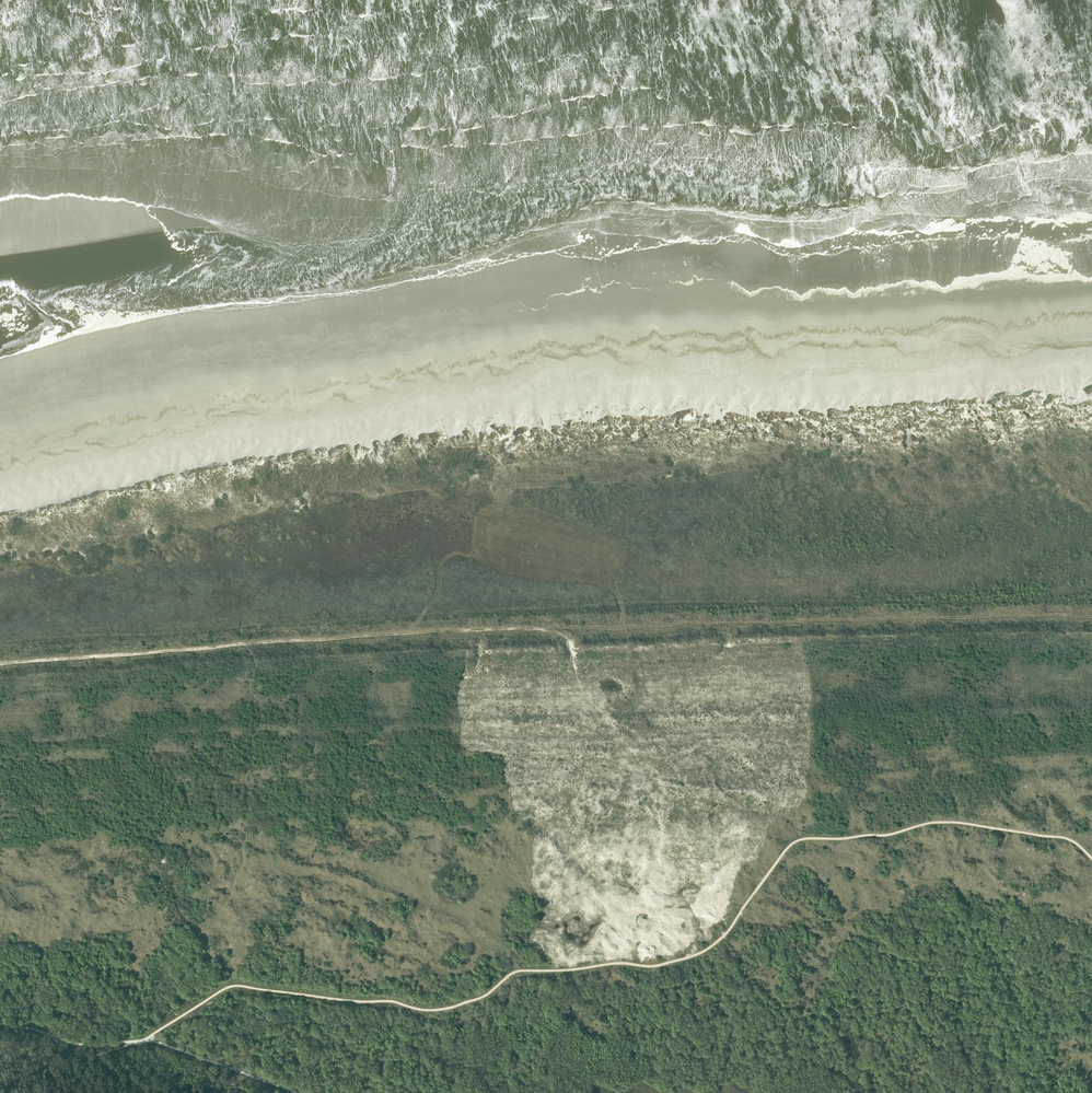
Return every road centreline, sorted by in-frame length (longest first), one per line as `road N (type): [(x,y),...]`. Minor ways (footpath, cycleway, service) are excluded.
road 1 (track): [(1091,617),(481,627),(0,663)]

